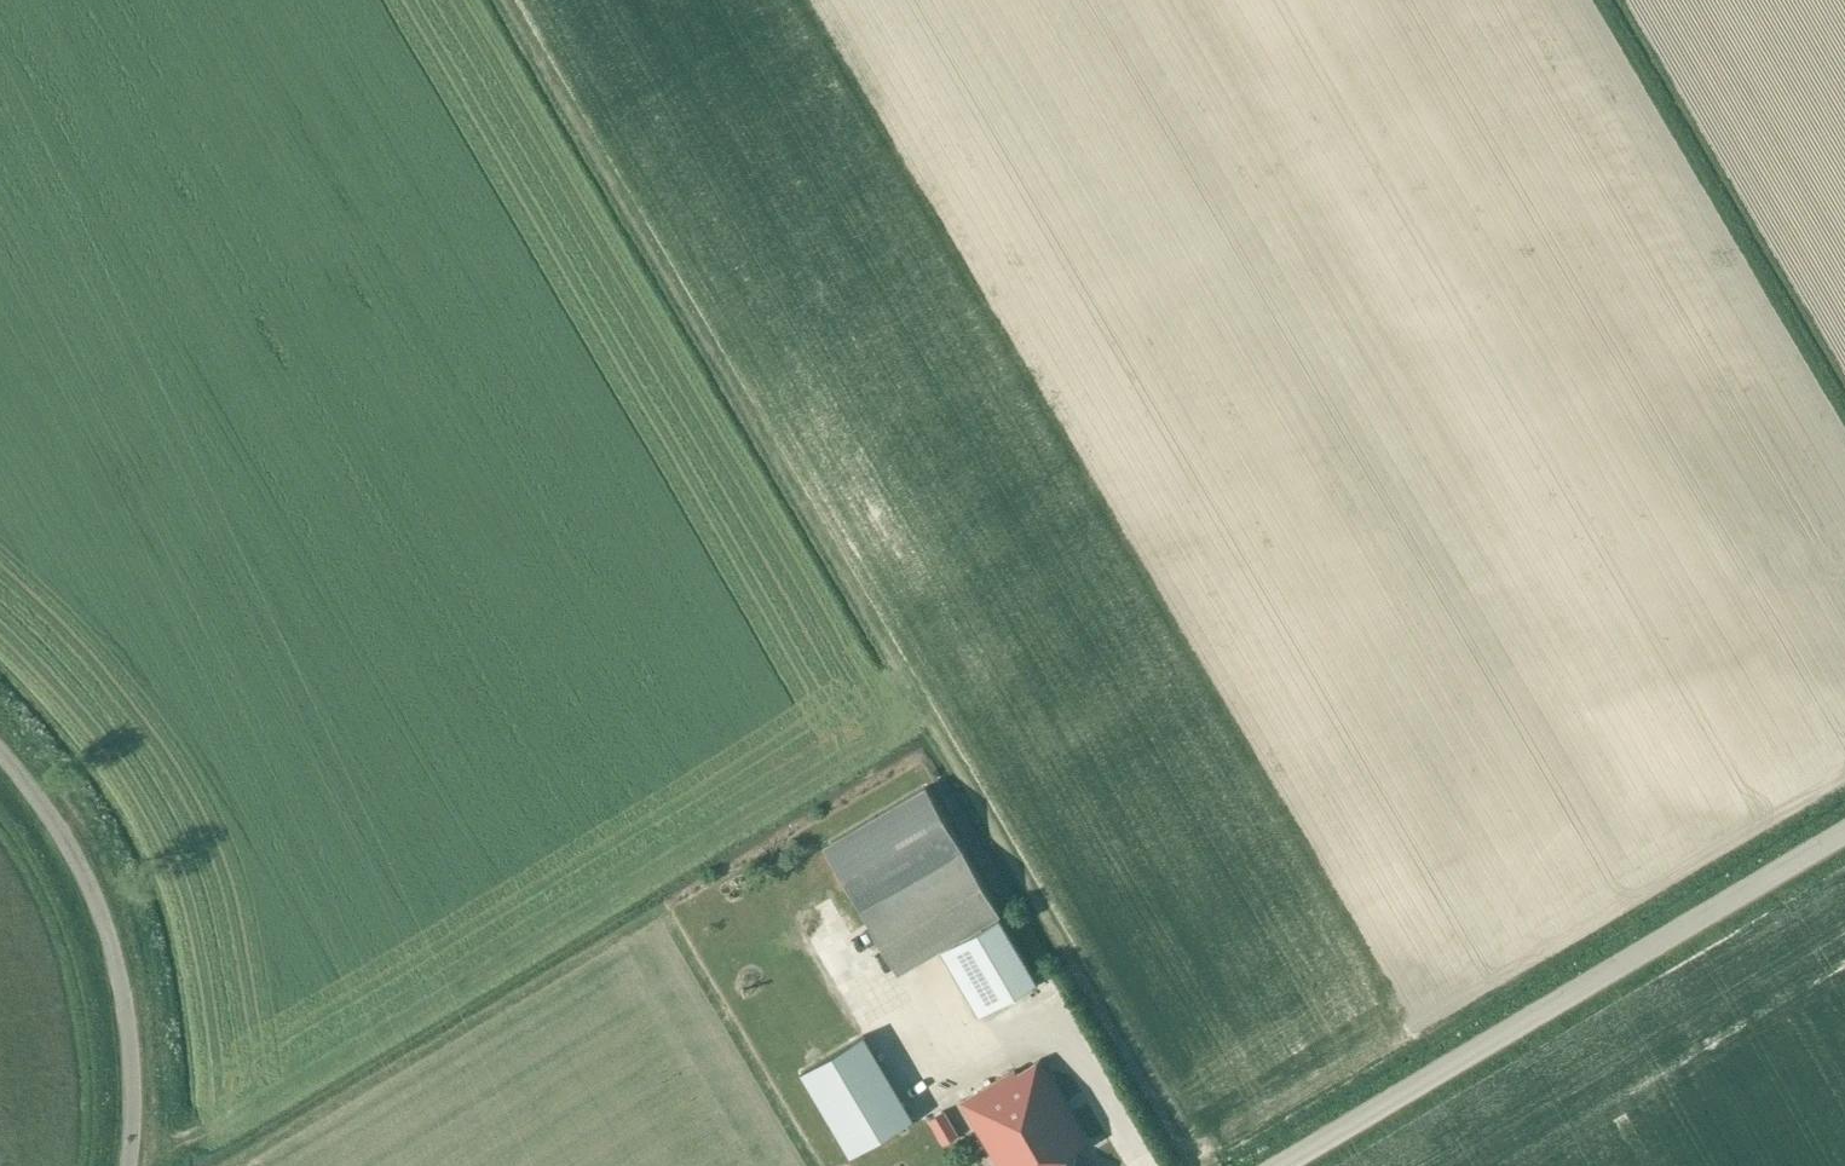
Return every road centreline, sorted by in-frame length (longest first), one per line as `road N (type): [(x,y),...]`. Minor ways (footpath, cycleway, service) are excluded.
road 1 (unclassified): [(1279,1165),(1844,833)]
road 2 (unclassified): [(128,1165),(131,1056),(101,912),(48,813),(0,753)]

